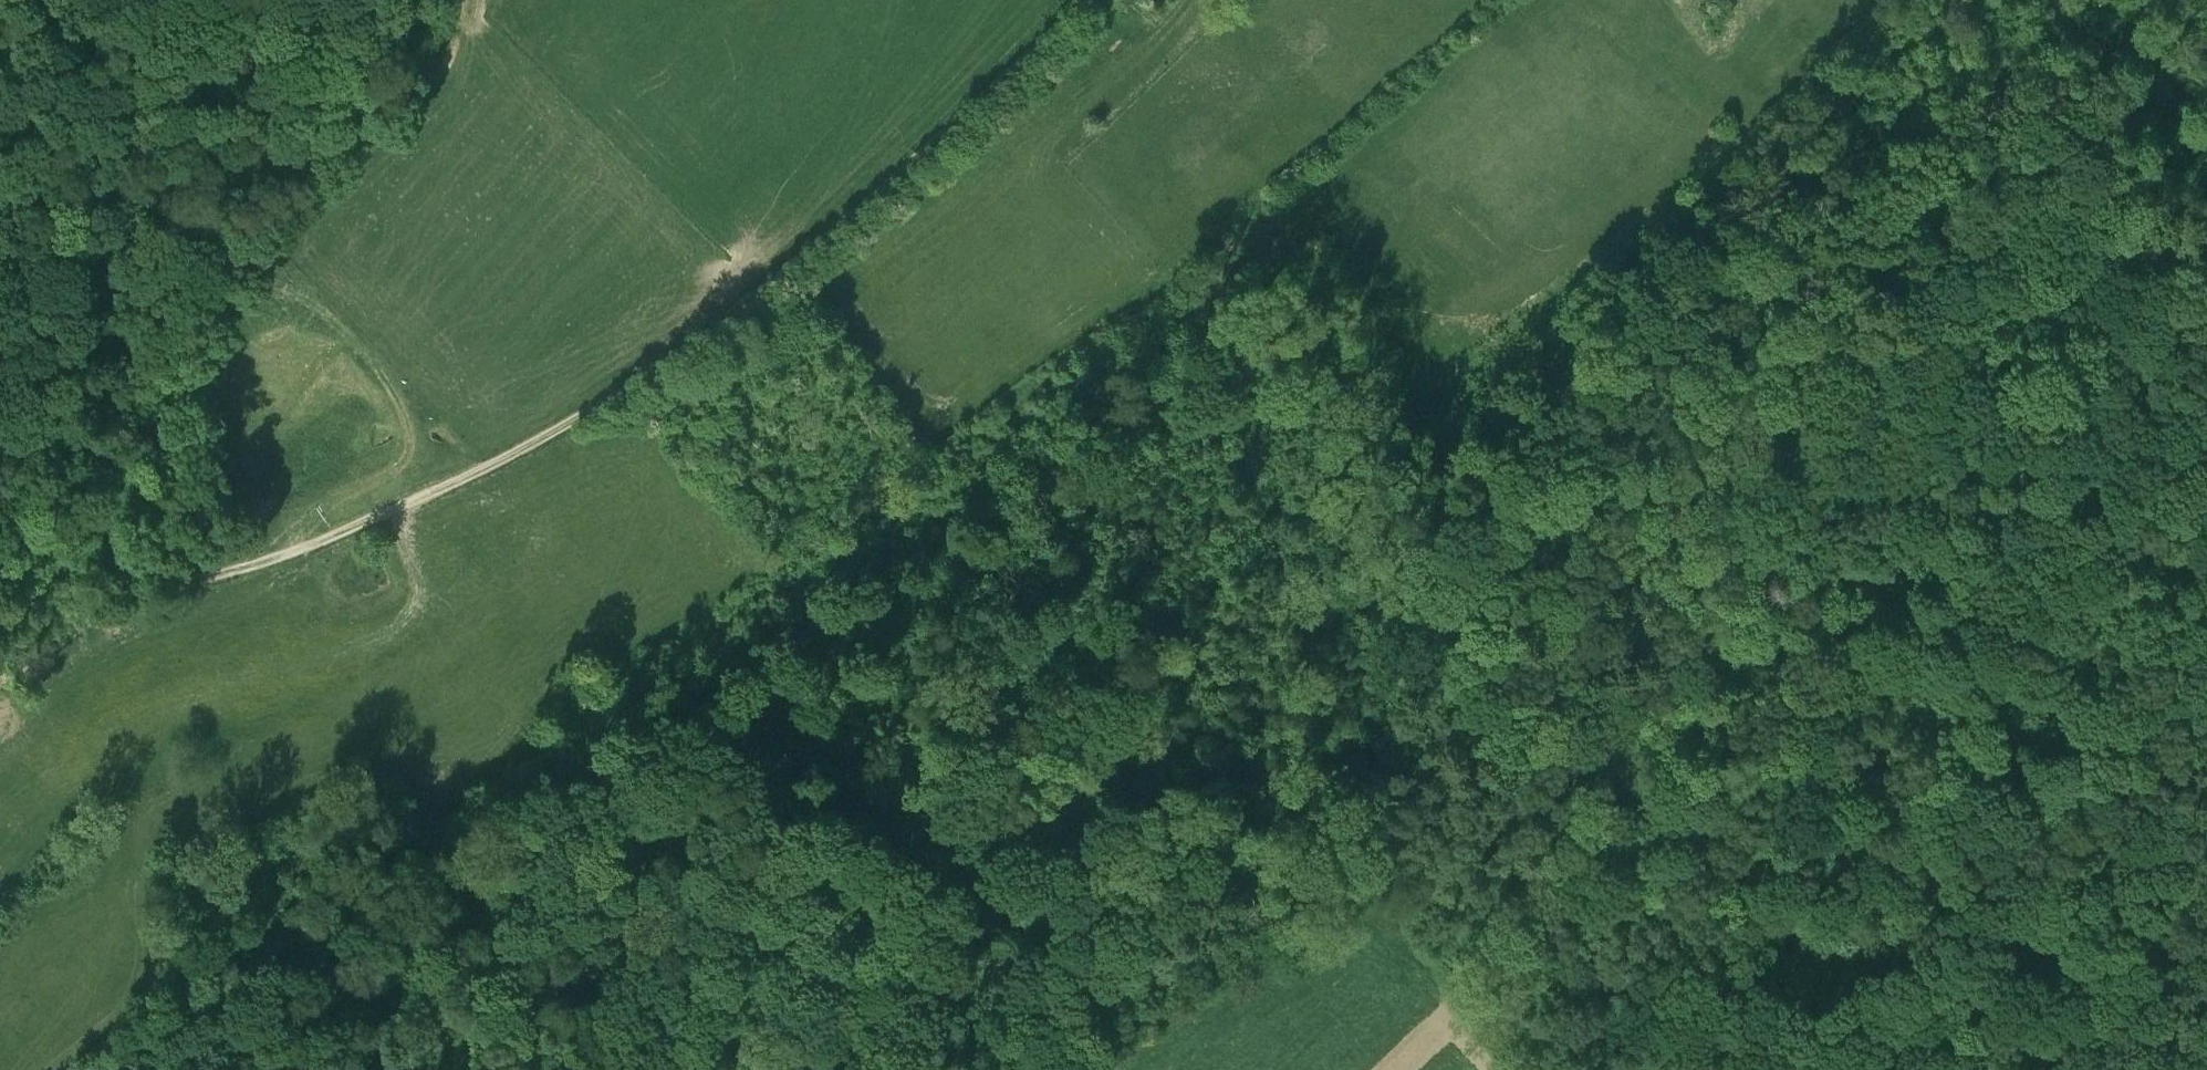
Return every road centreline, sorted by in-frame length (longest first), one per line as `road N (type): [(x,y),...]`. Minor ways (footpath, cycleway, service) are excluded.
road 1 (track): [(0,679),(136,597),(350,531),(632,388),(787,274),(1080,0)]
road 2 (track): [(2206,685),(2126,755),(2098,794),(2095,815),(2119,873),(2206,942)]
road 3 (track): [(2056,0),(2206,277)]

